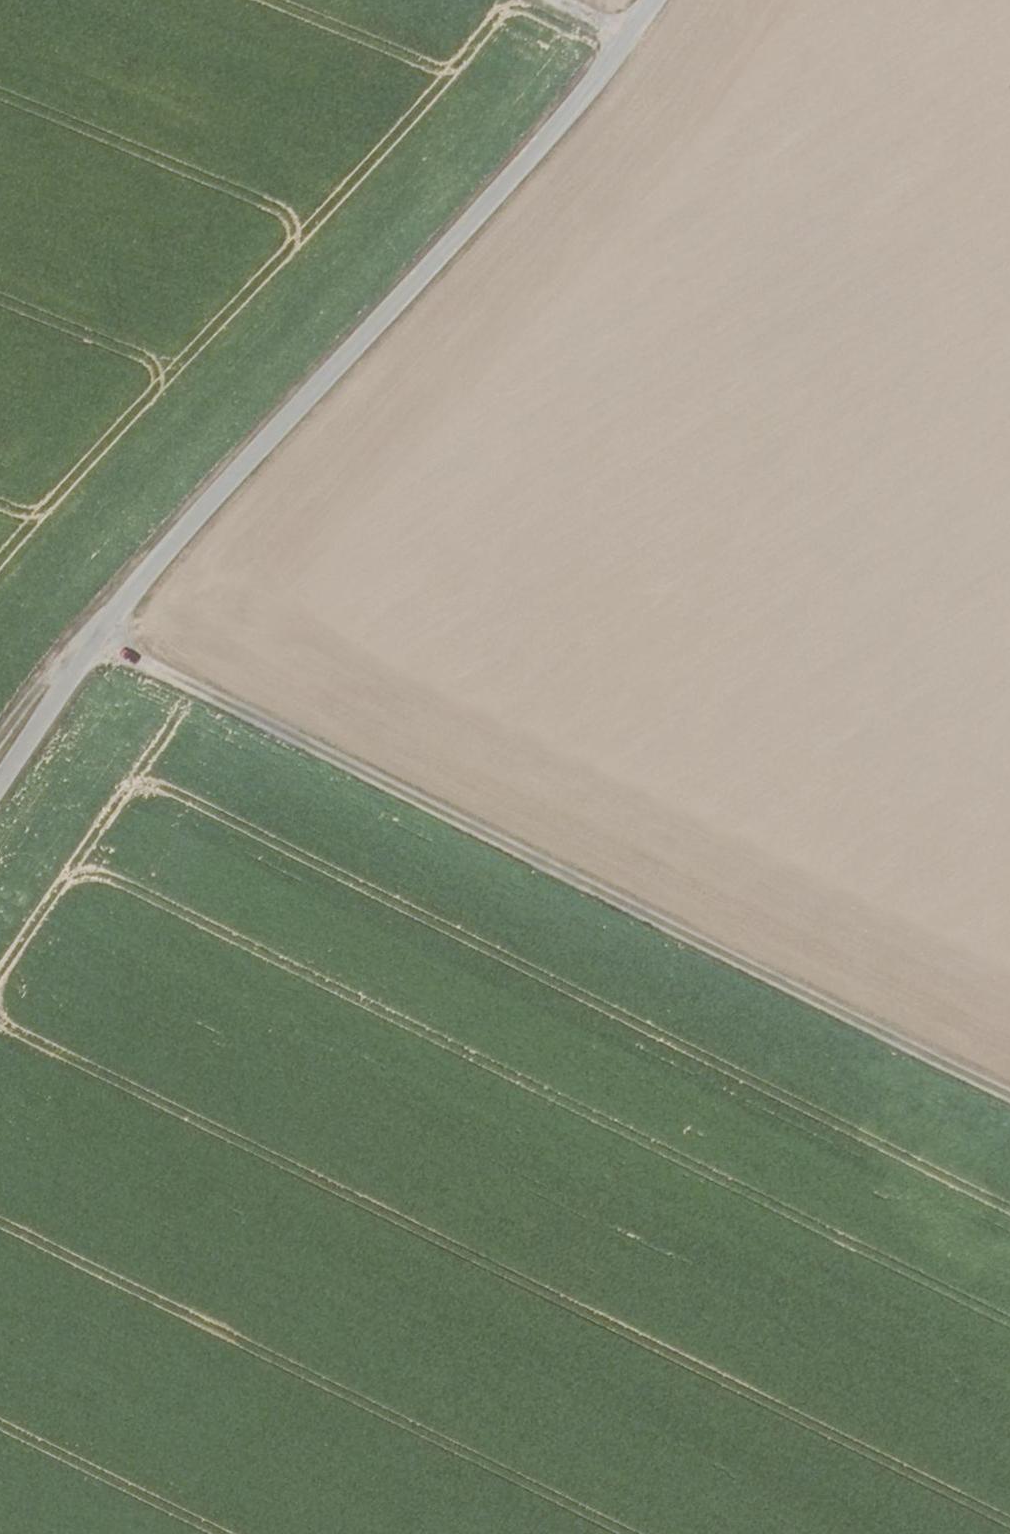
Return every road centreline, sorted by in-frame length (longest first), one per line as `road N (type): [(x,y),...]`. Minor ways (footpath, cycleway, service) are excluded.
road 1 (unclassified): [(0,790),(101,637),(666,0)]
road 2 (track): [(1009,1089),(101,637)]

